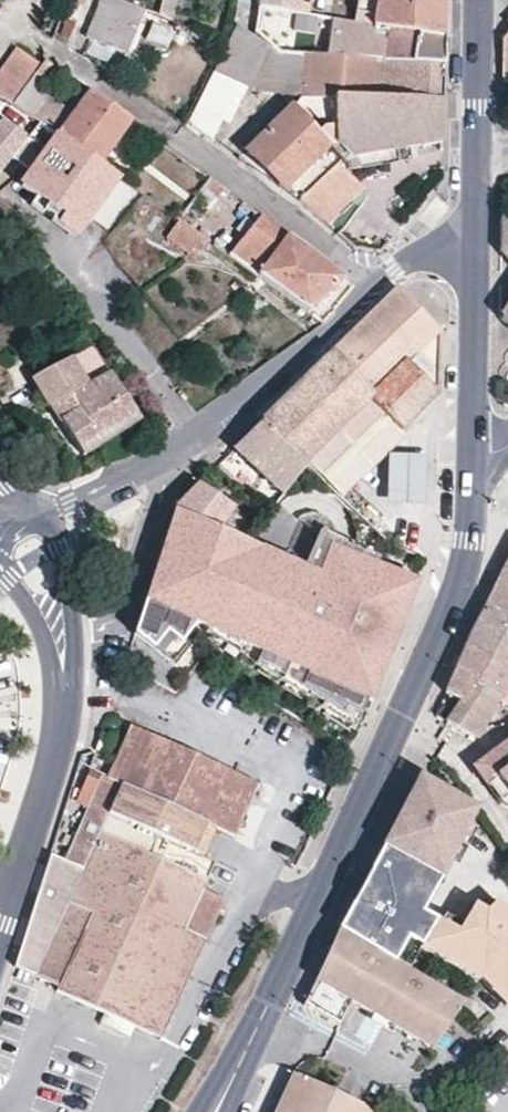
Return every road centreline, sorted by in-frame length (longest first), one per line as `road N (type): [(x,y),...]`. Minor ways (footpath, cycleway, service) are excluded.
road 1 (secondary): [(232,1079),(443,625),(469,543),(476,451)]
road 2 (residential): [(368,283),(332,330),(165,455),(45,515)]
road 3 (residential): [(368,283),(288,214),(136,112)]
road 4 (residential): [(65,693),(60,740),(0,920)]
road 5 (secondary): [(476,451),(477,247)]
road 6 (residential): [(65,693),(71,597),(62,544),(45,515)]
road 7 (secondary): [(478,159),(480,0)]
road 8 (residential): [(0,573),(38,626),(65,693)]

